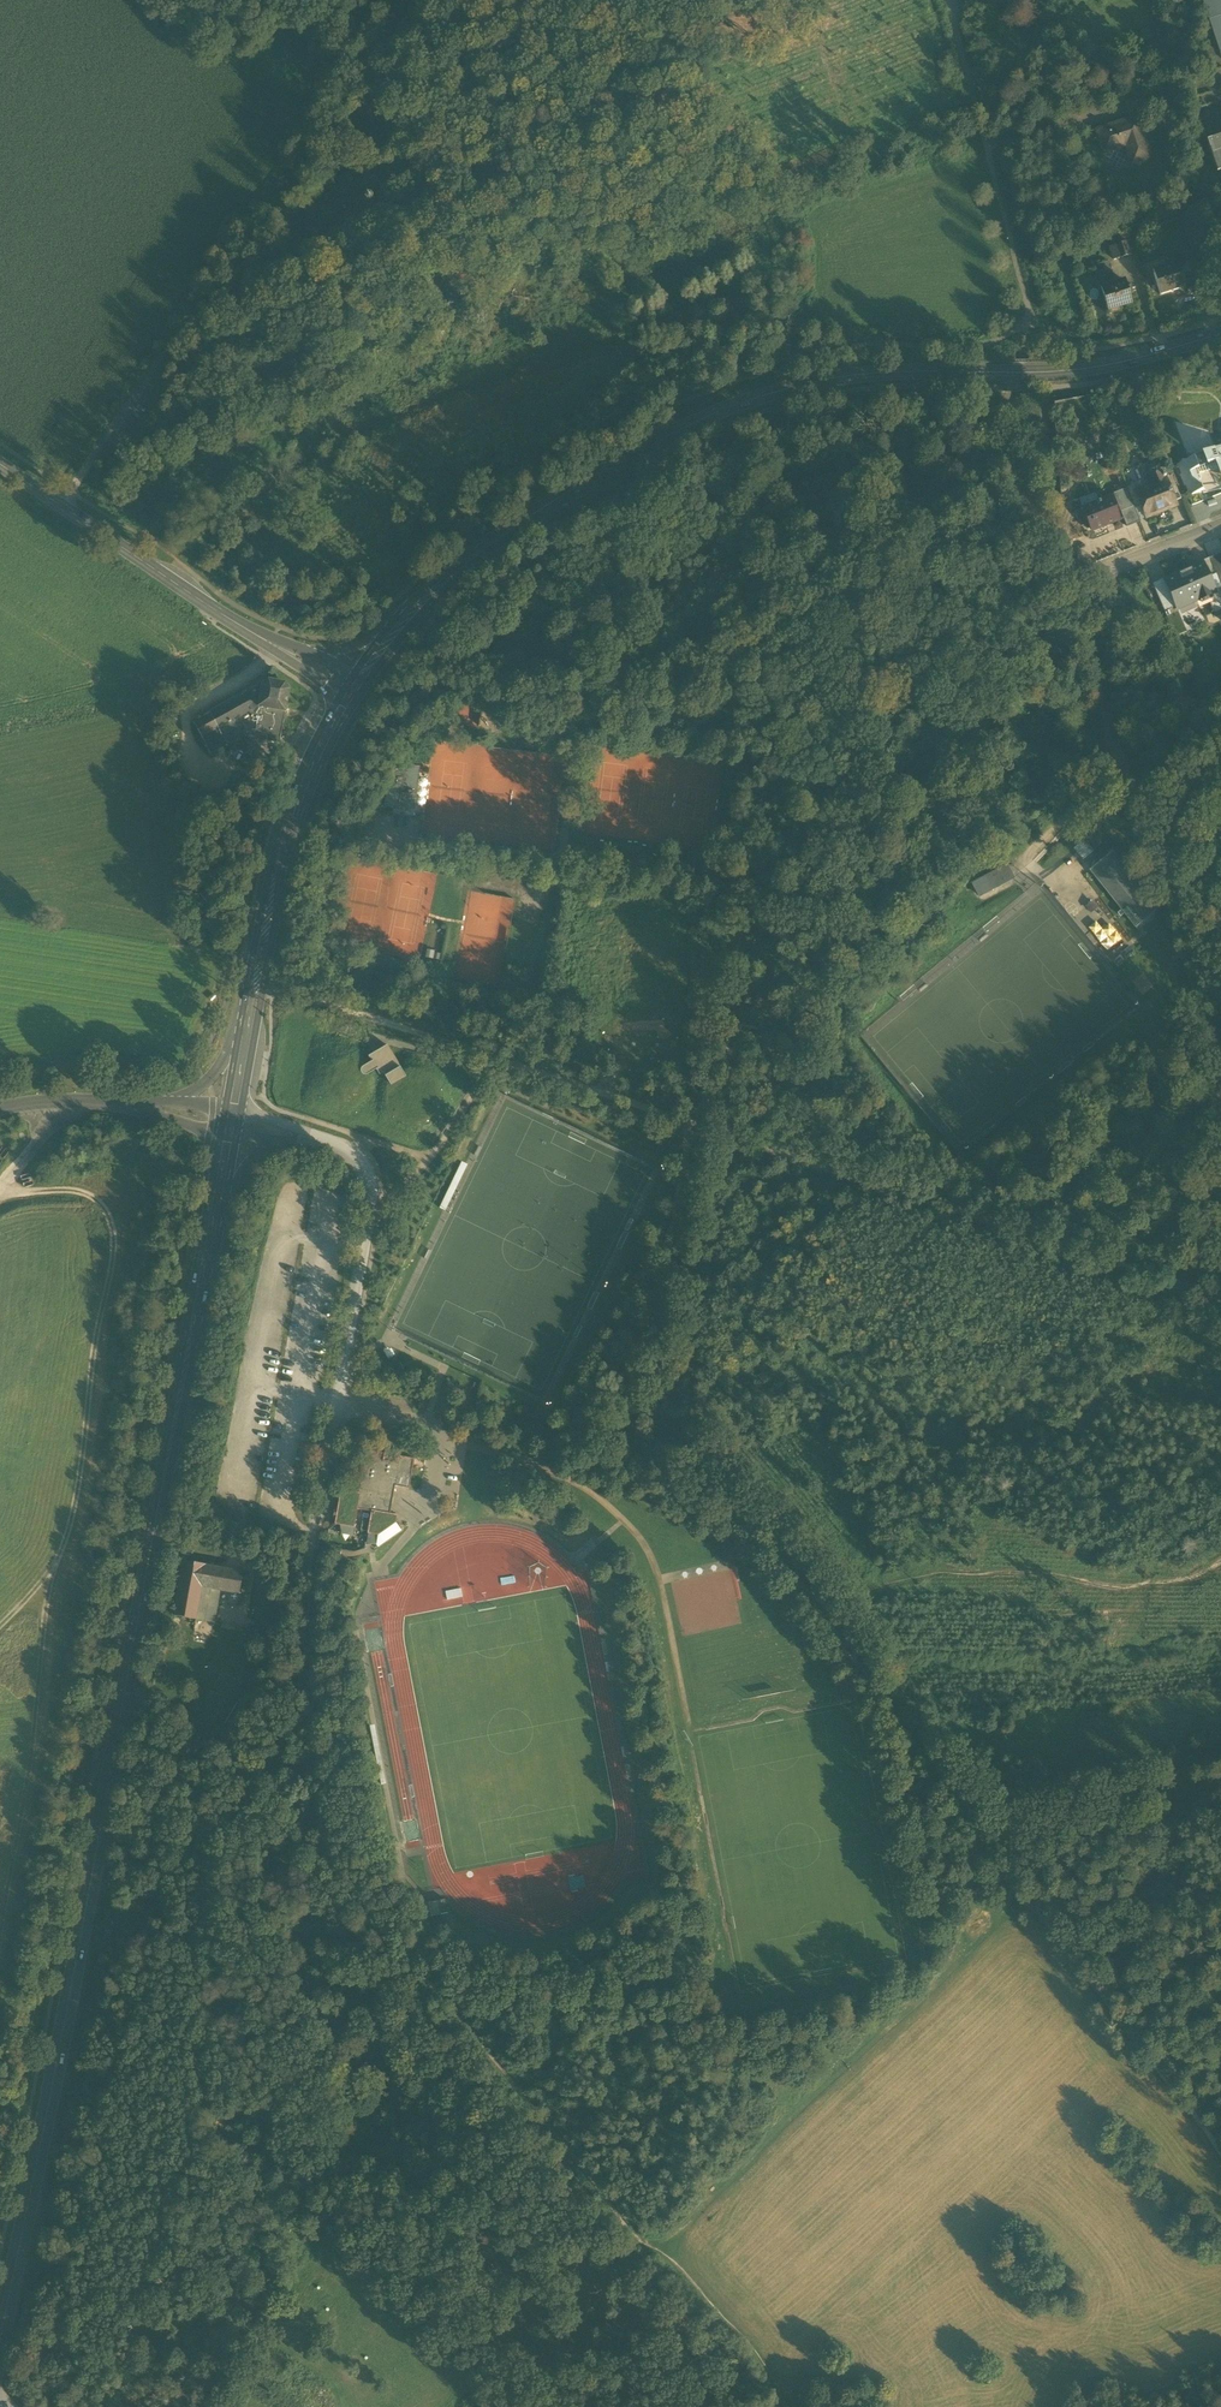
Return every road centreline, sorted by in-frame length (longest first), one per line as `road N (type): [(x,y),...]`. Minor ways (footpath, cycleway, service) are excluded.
road 1 (secondary): [(0,2319),(232,1117)]
road 2 (secondary): [(1220,334),(1065,372),(861,375),(740,404),(581,482),(469,559),(349,686)]
road 3 (track): [(689,1127),(657,1315),(594,1394),(590,1433),(608,1460),(671,1501),(756,1533),(969,1818)]
road 4 (track): [(322,1515),(311,1562),(320,1831),(335,1877),(658,2268)]
road 5 (unclassified): [(1054,523),(1022,505),(1011,466),(974,466),(904,497),(885,531),(745,621),(584,697)]
road 6 (track): [(1220,1292),(689,1127)]
road 7 (track): [(658,2268),(1020,1886)]
road 8 (unclassified): [(232,1117),(354,1155),(372,1184),(322,1515)]
road 9 (track): [(969,1818),(1220,2161)]
road 10 (secondary): [(349,686),(211,607),(0,464)]
road 11 (secondary): [(256,989),(273,886),(349,686)]
road 12 (track): [(1126,770),(1220,1063)]
road 13 (track): [(261,955),(280,959),(273,995),(495,1064)]
road 14 (residential): [(1011,238),(948,0)]
road 15 (track): [(689,1127),(495,1064)]
road 16 (unclassified): [(1067,588),(1126,770)]
road 17 (track): [(658,2268),(740,2332),(785,2406)]
road 18 (track): [(495,1064),(429,1161),(397,1192),(372,1199)]
road 19 (secondary): [(256,989),(207,1081),(184,1097),(138,1102)]
road 20 (residential): [(1220,528),(1067,588)]
road 21 (unclassified): [(584,697),(559,859)]
road 22 (track): [(1126,770),(1030,864),(1036,891)]
road 23 (residential): [(138,1102),(0,1110)]
road 24 (secondary): [(232,1117),(256,989)]

